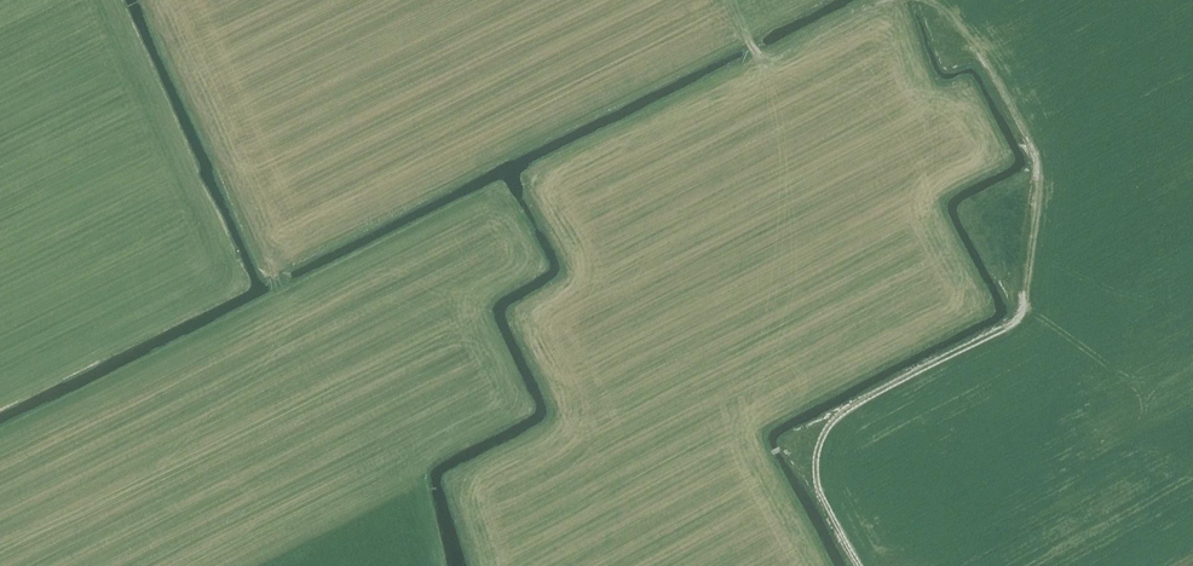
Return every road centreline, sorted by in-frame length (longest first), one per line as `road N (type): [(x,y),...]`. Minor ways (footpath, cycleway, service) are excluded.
road 1 (track): [(928,0),(981,48),(1032,154),(1037,176),(1023,306),(1014,325),(857,402),(830,424),(817,476),(861,565)]
road 2 (track): [(731,0),(758,55),(779,52),(876,0)]

